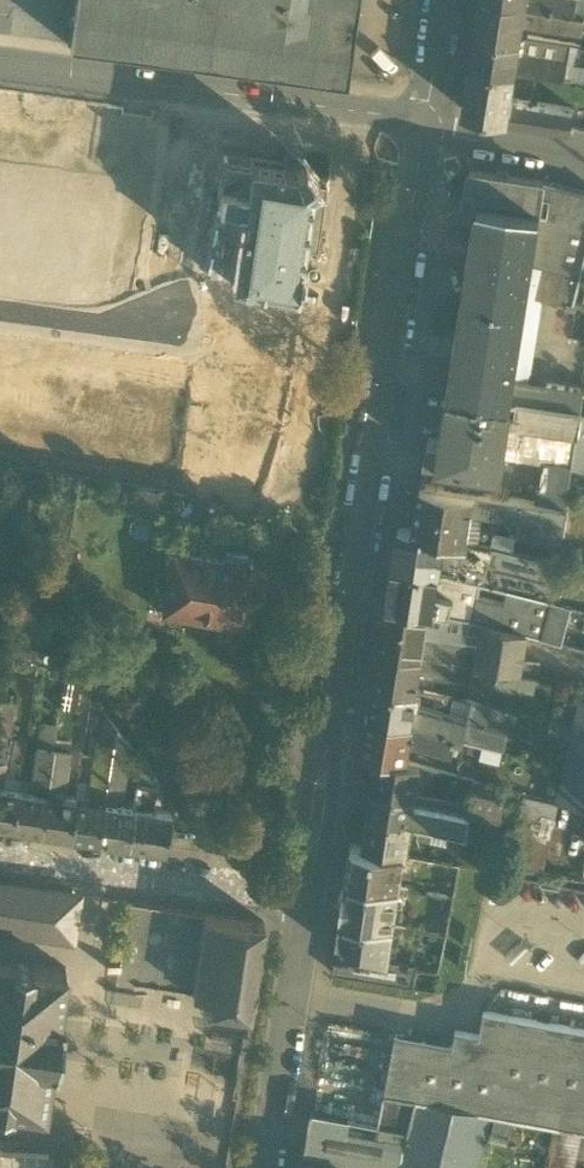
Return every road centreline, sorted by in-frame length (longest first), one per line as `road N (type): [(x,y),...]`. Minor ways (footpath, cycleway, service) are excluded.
road 1 (residential): [(307,901),(423,125)]
road 2 (residential): [(423,125),(0,64)]
road 3 (residential): [(0,856),(307,901)]
road 4 (residential): [(262,1167),(307,901)]
road 5 (residential): [(423,125),(583,160)]
road 6 (residential): [(0,309),(156,332)]
road 7 (residential): [(423,125),(446,0)]

